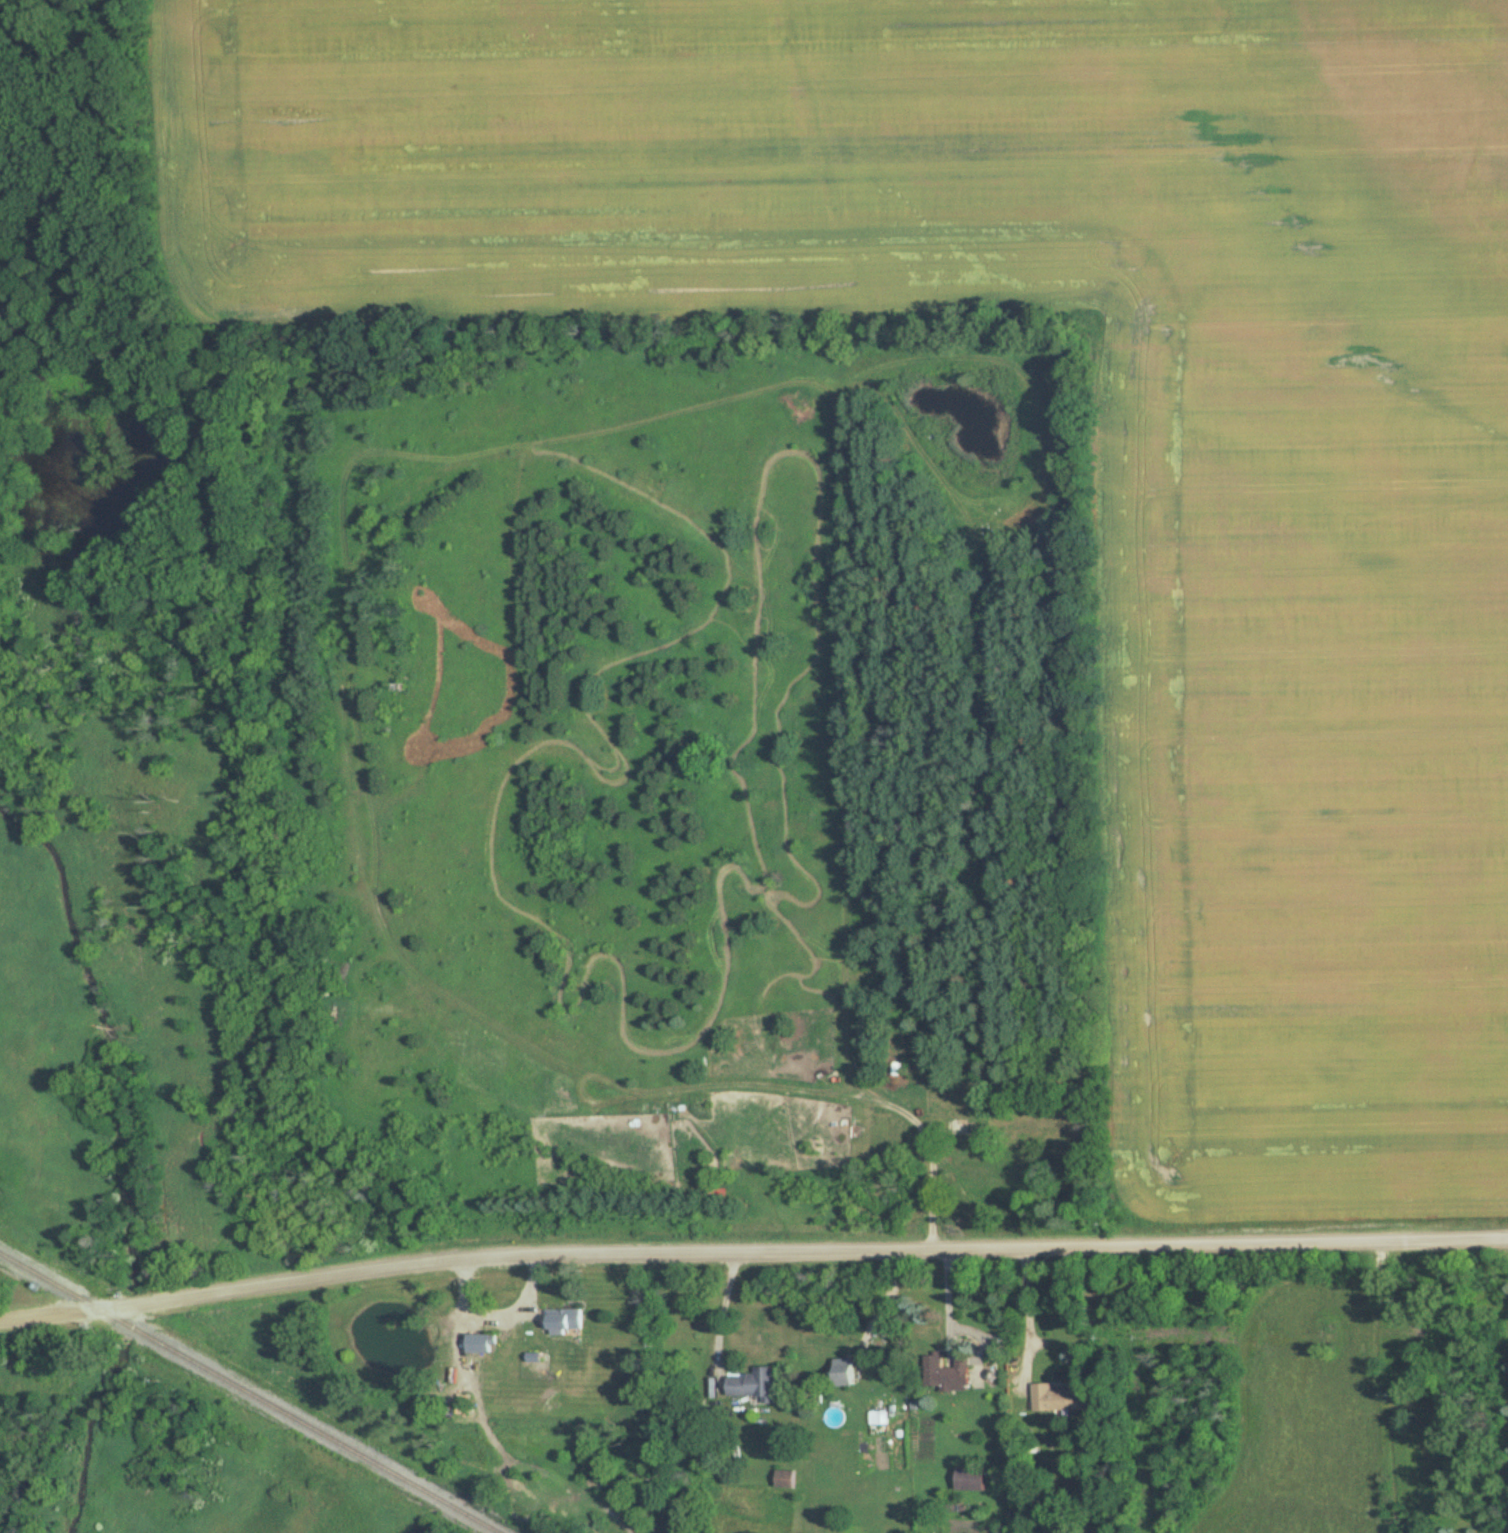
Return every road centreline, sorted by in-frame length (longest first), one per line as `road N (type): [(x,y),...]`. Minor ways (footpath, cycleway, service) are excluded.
road 1 (residential): [(1507,1236),(933,1240),(735,1251),(535,1243),(0,1322)]

